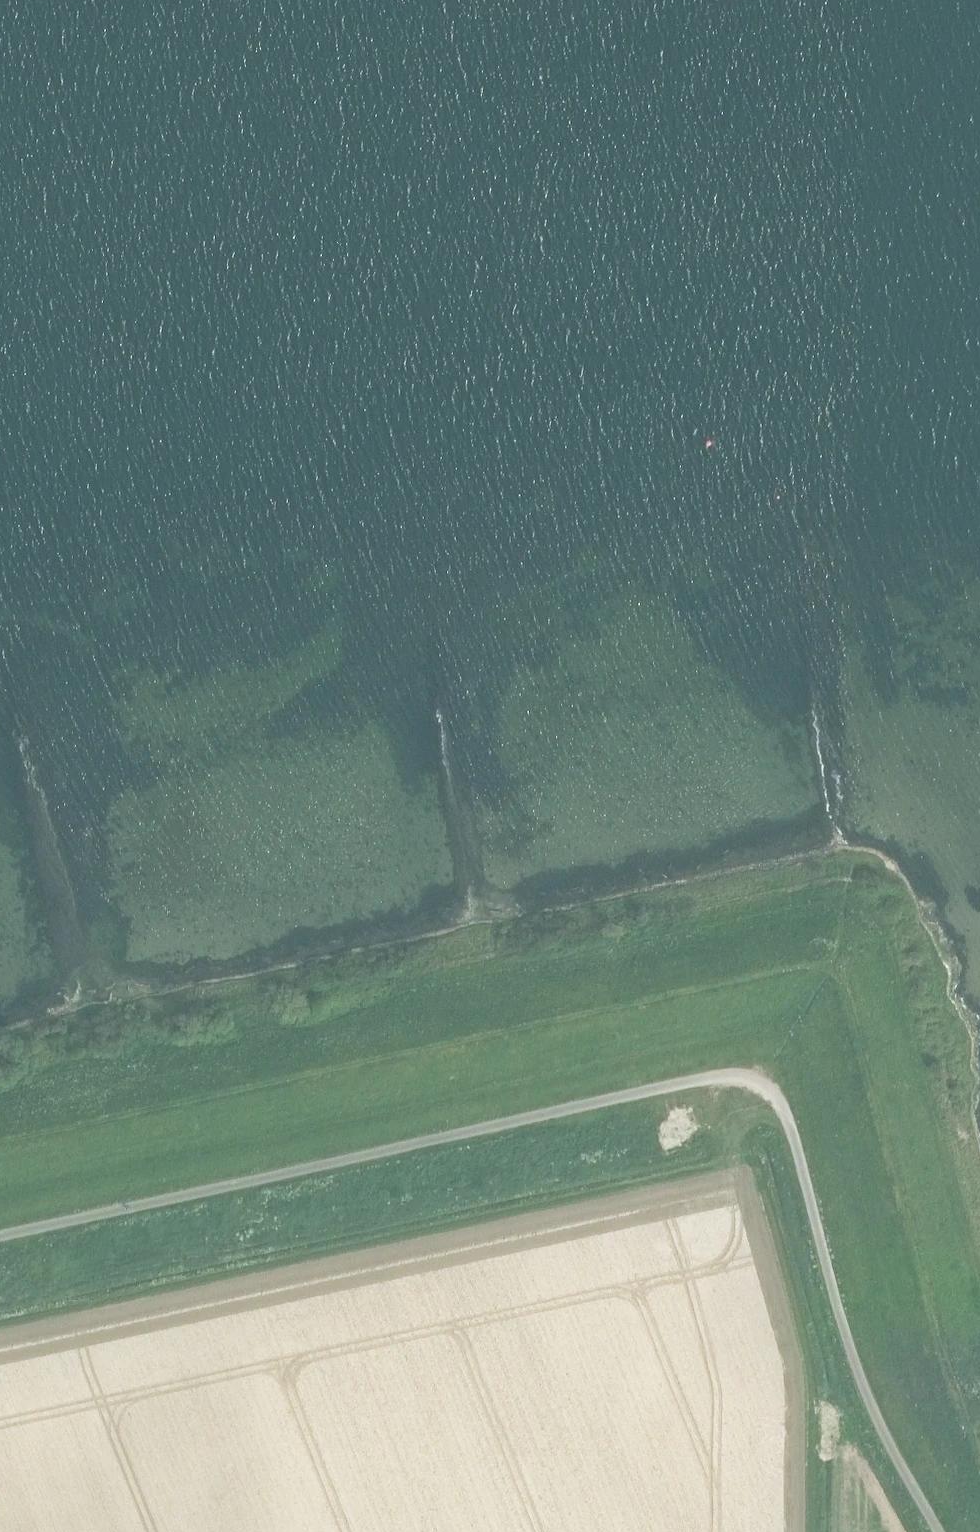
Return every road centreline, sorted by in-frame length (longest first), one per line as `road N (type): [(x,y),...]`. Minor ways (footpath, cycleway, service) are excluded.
road 1 (unclassified): [(940,1531),(877,1425),(826,1271),(787,1109),(767,1081),(719,1076),(0,1235)]

